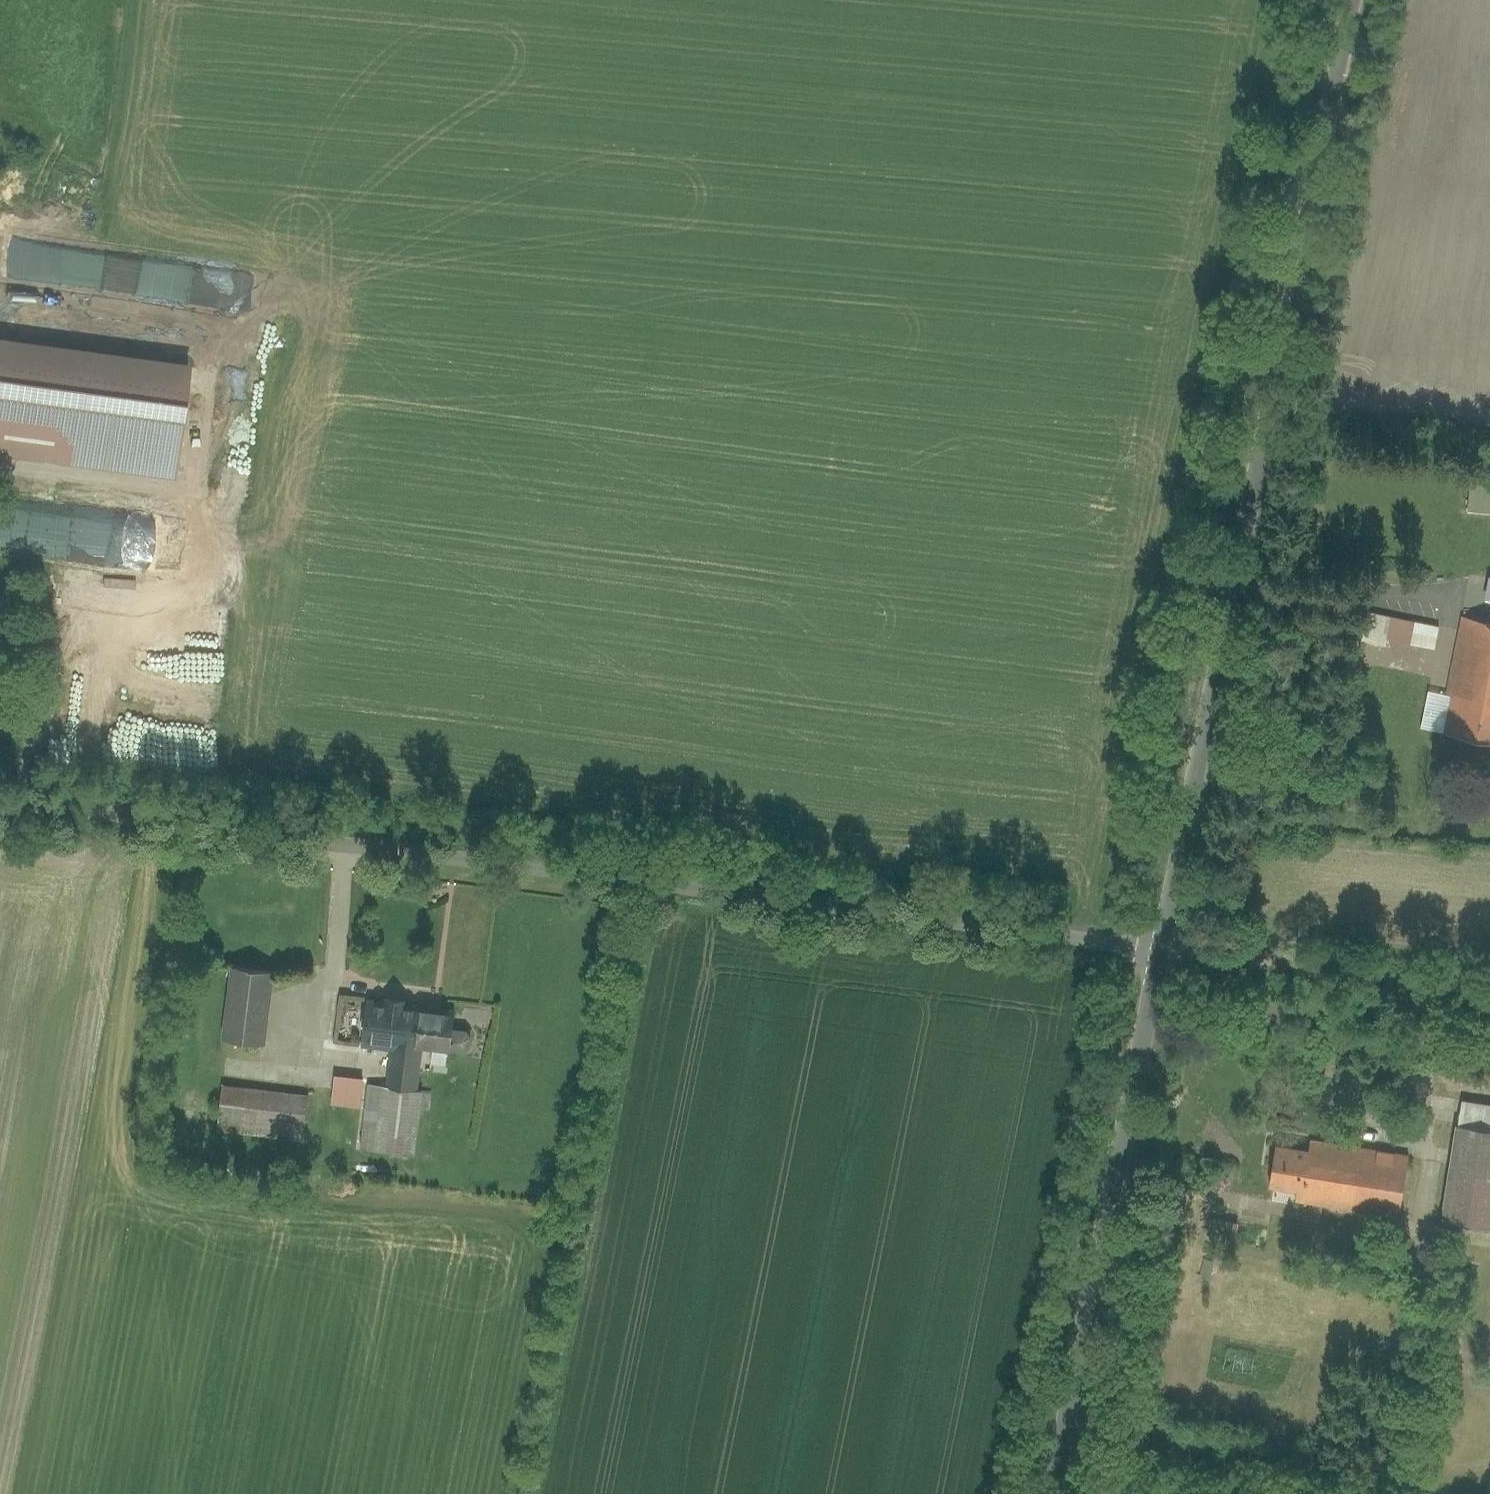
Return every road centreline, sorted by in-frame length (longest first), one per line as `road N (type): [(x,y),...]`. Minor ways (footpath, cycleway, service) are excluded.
road 1 (unclassified): [(1156,949),(0,801)]
road 2 (tertiary): [(1156,949),(1352,0)]
road 3 (tertiary): [(1046,1493),(1156,949)]
road 4 (track): [(1489,992),(1156,949)]

